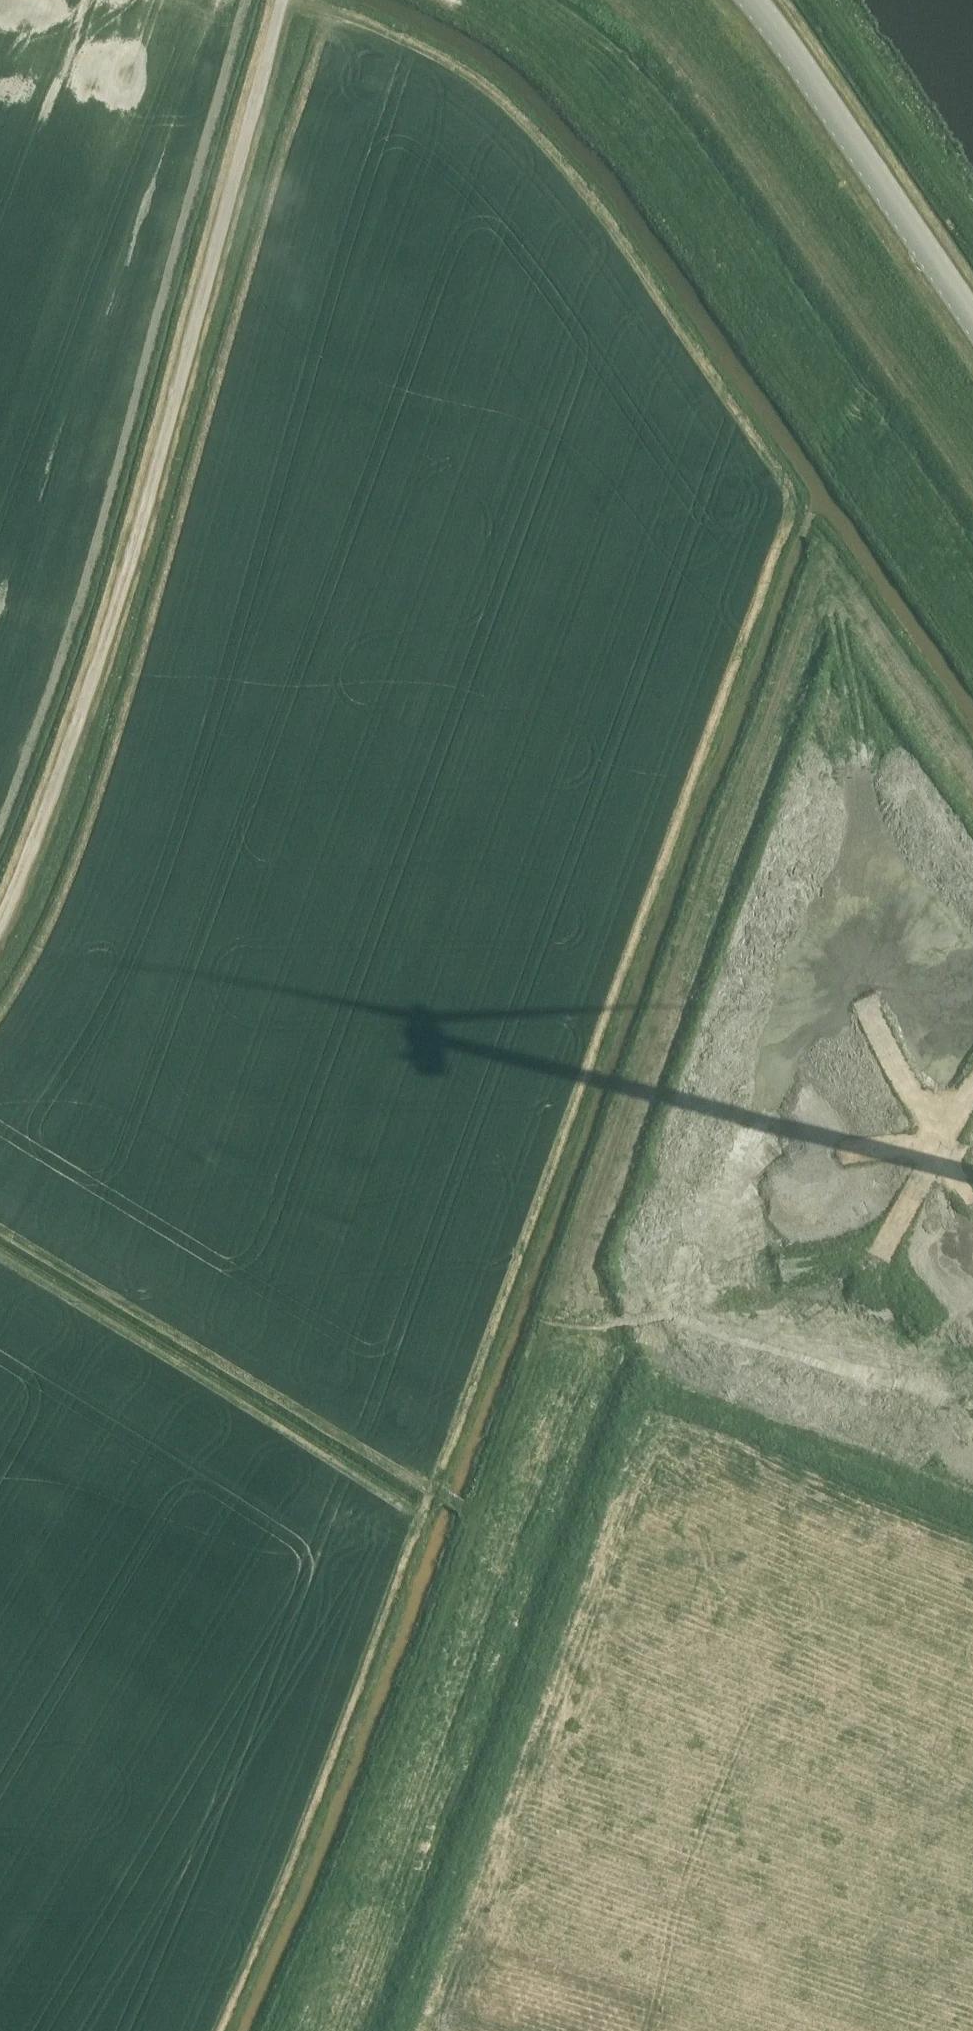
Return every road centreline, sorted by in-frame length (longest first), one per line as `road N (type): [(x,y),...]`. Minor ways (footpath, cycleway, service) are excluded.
road 1 (track): [(0,920),(53,793),(153,487),(282,0)]
road 2 (unclassified): [(972,319),(753,0)]

